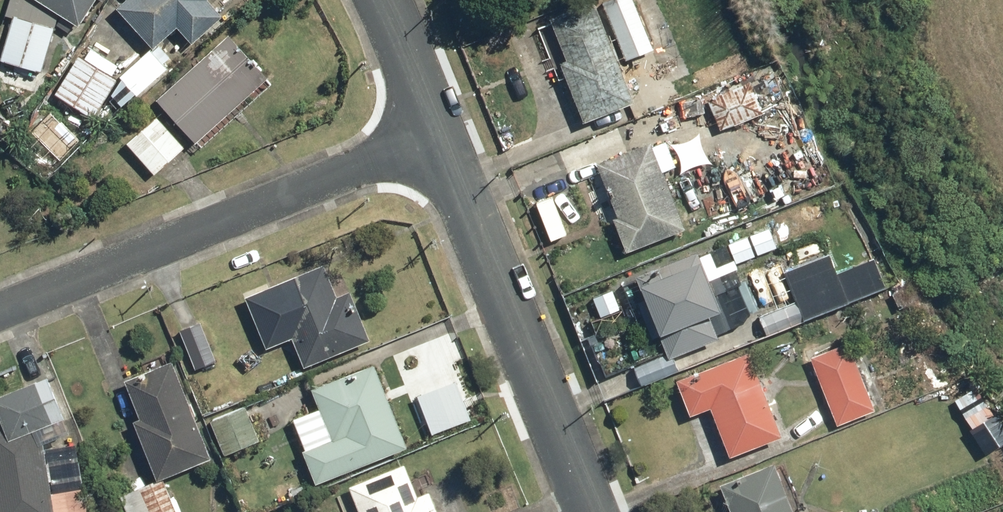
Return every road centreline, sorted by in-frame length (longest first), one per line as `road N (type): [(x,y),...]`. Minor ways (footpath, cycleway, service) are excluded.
road 1 (residential): [(0,314),(442,129)]
road 2 (residential): [(442,129),(593,511)]
road 3 (residential): [(387,0),(442,129)]

